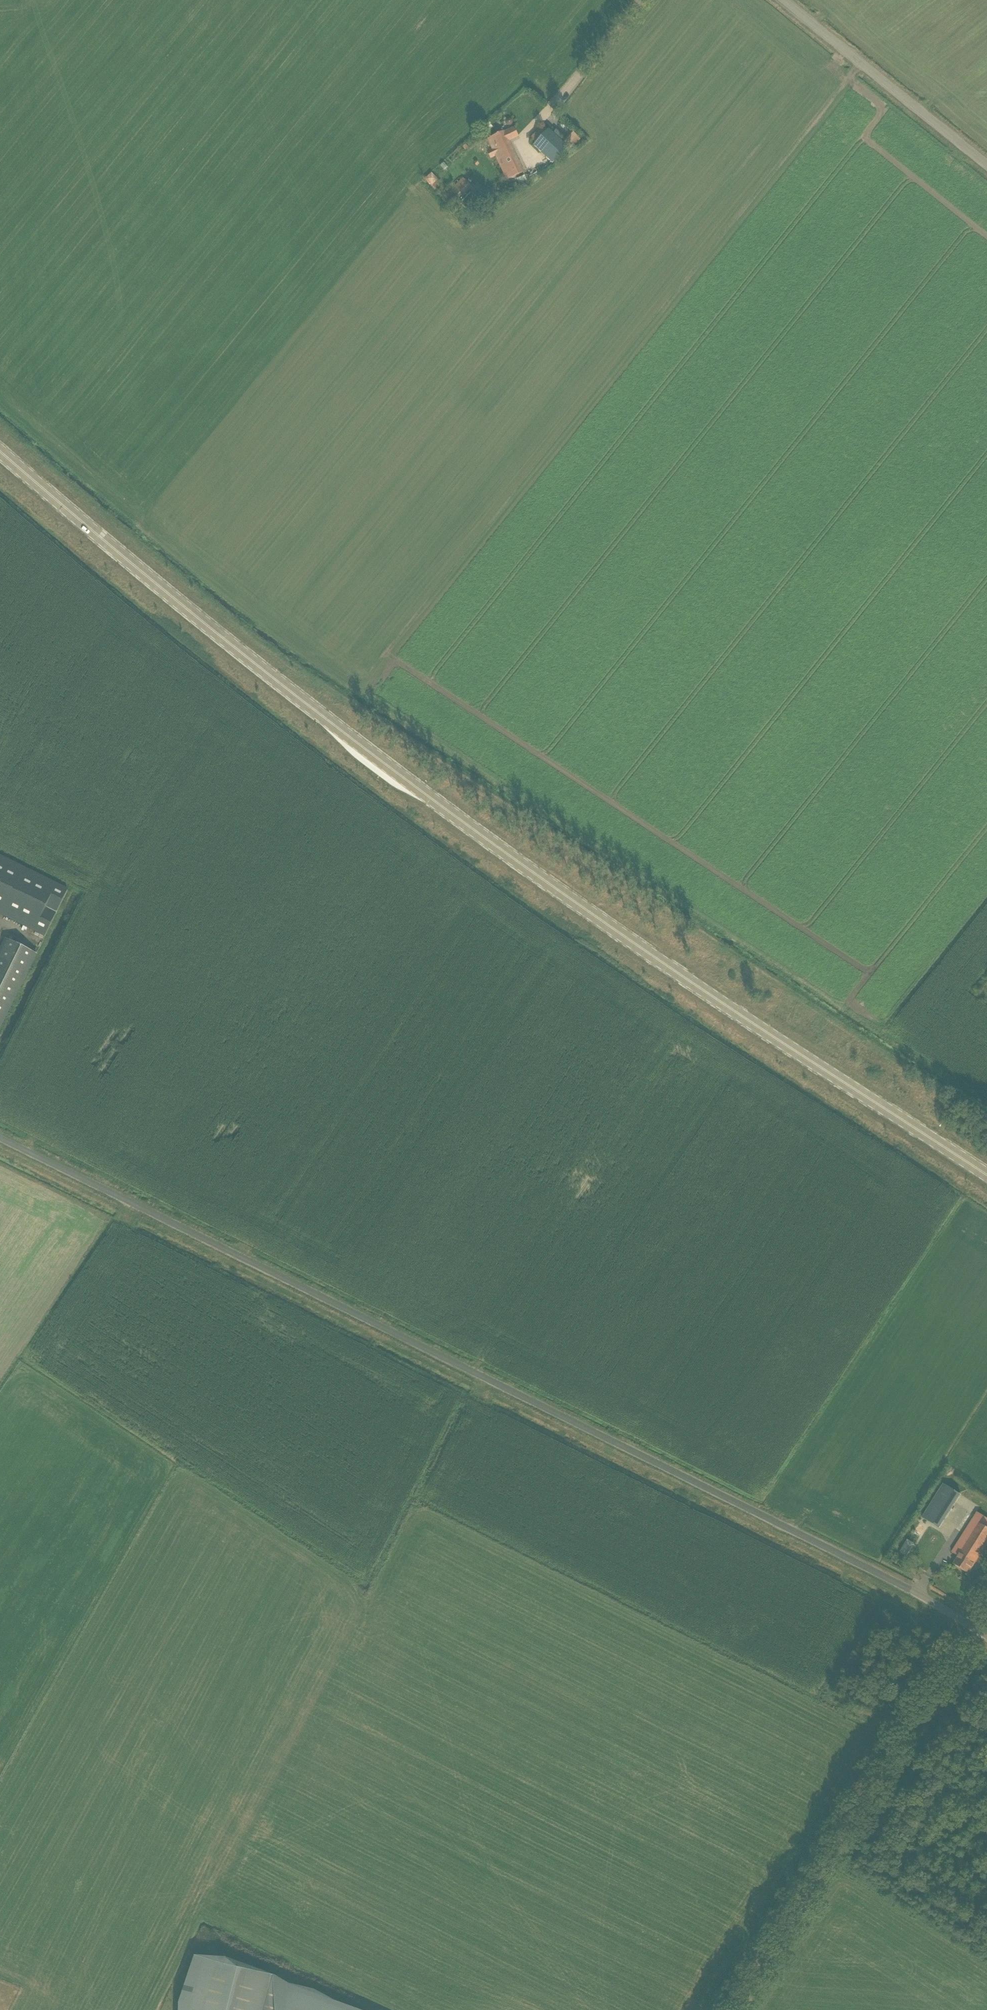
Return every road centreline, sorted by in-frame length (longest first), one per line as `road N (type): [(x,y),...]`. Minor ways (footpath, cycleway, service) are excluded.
road 1 (primary): [(0,450),(208,628),(608,930),(986,1177)]
road 2 (unclassified): [(986,1647),(0,1150)]
road 3 (track): [(733,2009),(986,1607)]
road 4 (unclassified): [(986,167),(780,0)]

